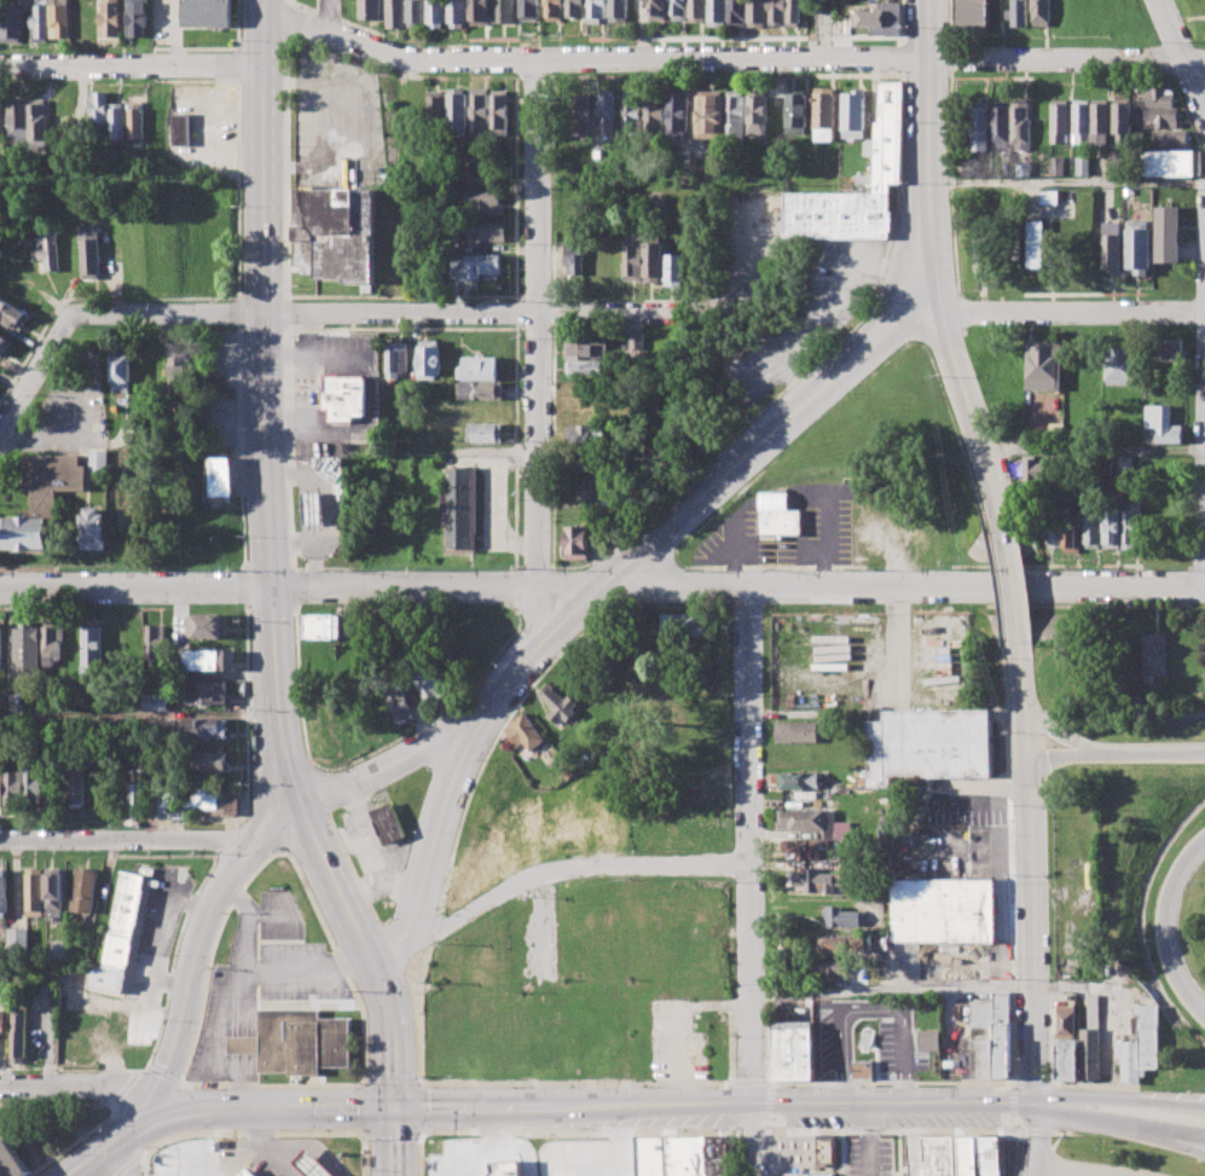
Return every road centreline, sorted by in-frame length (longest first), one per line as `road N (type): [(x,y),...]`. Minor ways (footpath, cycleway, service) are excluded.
road 1 (residential): [(1204,584),(0,585)]
road 2 (residential): [(1204,59),(430,60),(265,17)]
road 3 (primary): [(291,803),(270,585),(265,0)]
road 4 (residential): [(694,308),(83,311)]
road 5 (secondary): [(748,1103),(149,1114)]
road 6 (residential): [(543,647),(538,59)]
road 7 (residential): [(748,1103),(746,584)]
road 8 (residential): [(608,585),(887,330),(923,308)]
road 9 (residential): [(747,862),(549,871),(428,931),(375,969)]
road 10 (residential): [(608,585),(473,726),(291,803)]
road 11 (secondary): [(1037,1103),(1030,759)]
road 12 (primary): [(394,1108),(384,992),(291,803)]
road 13 (tertiary): [(291,803),(254,842),(205,922),(161,1083)]
road 14 (secondary): [(1037,1103),(748,1103)]
road 15 (residential): [(1204,312),(923,308)]
road 16 (residential): [(265,63),(0,66)]
road 17 (residential): [(375,969),(415,904),(473,726)]
road 18 (residential): [(254,842),(0,840)]
road 19 (tertiary): [(927,247),(929,0)]
road 20 (motorway): [(1204,1016),(1168,962),(1161,910),(1177,863),(1204,835)]
road 21 (tertiary): [(1003,537),(957,364)]
road 22 (motorway): [(1204,753),(1030,759)]
road 23 (secondary): [(1037,1103),(1093,1120),(1204,1135)]
road 24 (secondary): [(1204,1108),(1081,1097),(1037,1103)]
road 25 (residential): [(161,1083),(0,1086)]
road 26 (residential): [(0,438),(70,315),(83,311)]

